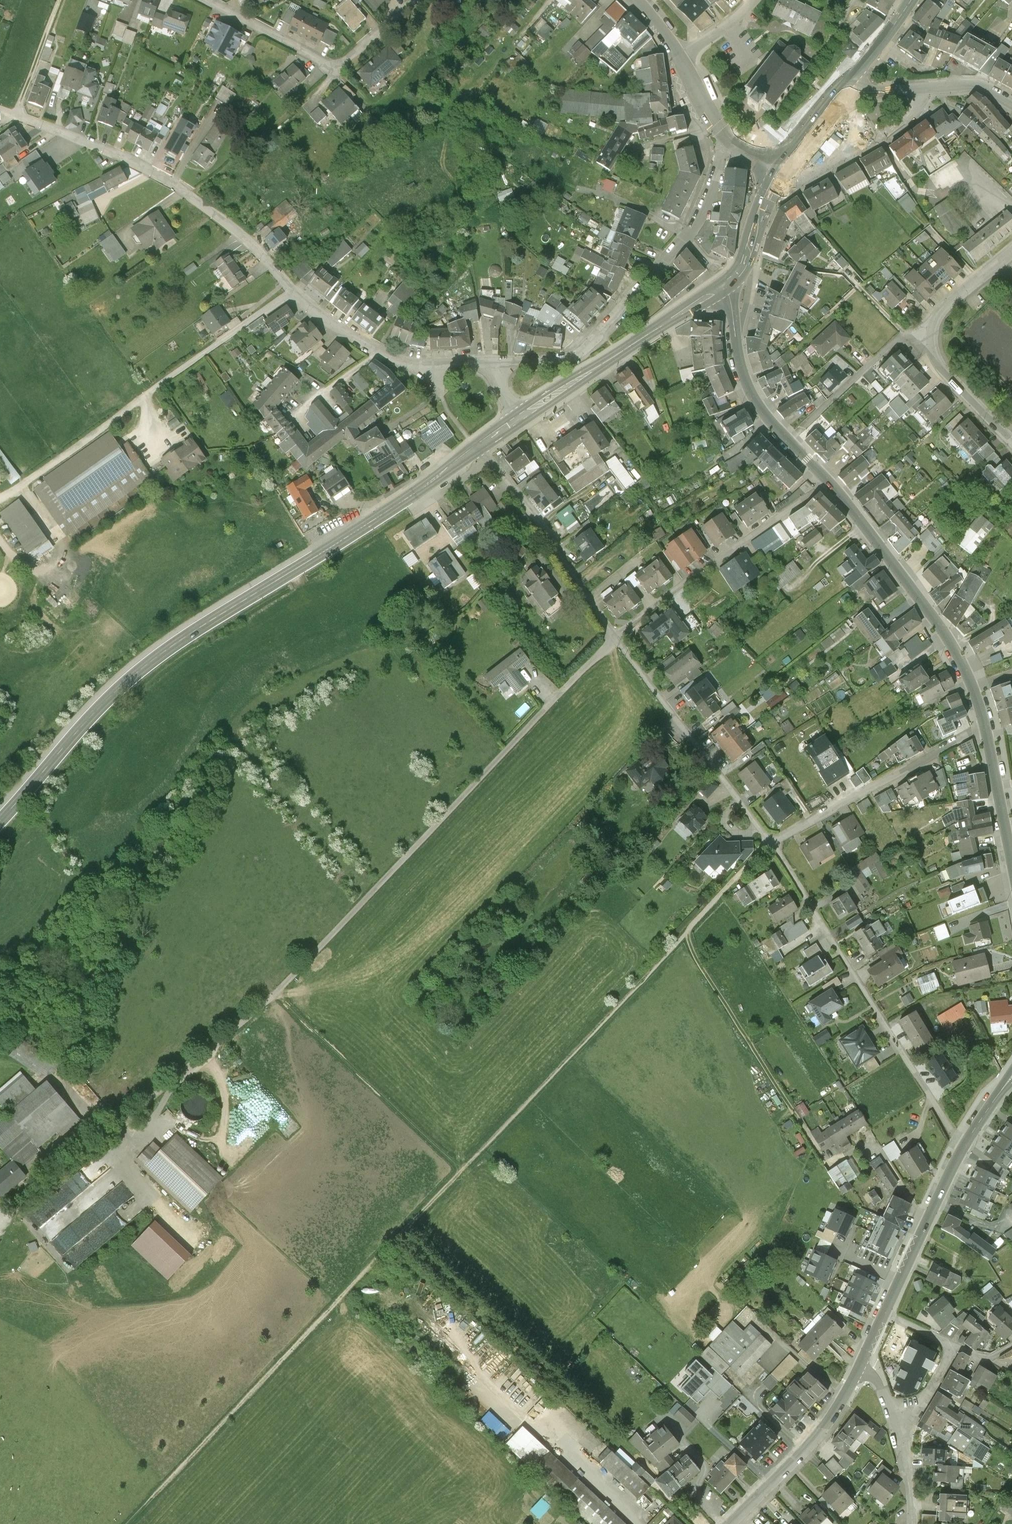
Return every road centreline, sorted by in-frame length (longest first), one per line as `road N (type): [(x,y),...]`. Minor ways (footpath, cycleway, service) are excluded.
road 1 (track): [(128,1523),(769,841)]
road 2 (residential): [(617,641),(277,994),(24,1214)]
road 3 (secondary): [(482,442),(139,670),(0,821)]
road 4 (residential): [(0,111),(121,156),(184,191),(245,237),(322,319),(363,344),(428,370),(494,367)]
road 5 (unclassified): [(769,841),(966,1141)]
road 6 (residential): [(494,367),(555,360),(613,317),(688,238),(708,204),(722,137)]
road 7 (residential): [(986,721),(962,661),(931,612),(823,478)]
road 8 (residential): [(823,478),(617,641)]
road 9 (residential): [(1011,251),(932,324),(928,343),(943,374),(1011,441)]
road 10 (residential): [(201,0),(335,70),(414,0)]
road 11 (track): [(277,994),(461,1172)]
road 12 (residential): [(617,641),(769,841)]
road 13 (secondary): [(732,280),(522,415)]
road 14 (residential): [(986,721),(769,841)]
road 15 (residential): [(482,442),(617,641)]
road 16 (residential): [(823,478),(752,395),(732,280)]
road 17 (residential): [(732,1523),(819,1433),(862,1362)]
road 18 (residential): [(885,1313),(966,1141)]
road 19 (track): [(144,398),(0,499)]
road 20 (residential): [(841,89),(971,85),(1011,103)]
road 21 (residential): [(1011,858),(986,721)]
road 22 (track): [(60,0),(13,116)]
road 23 (secondary): [(781,169),(732,280)]

